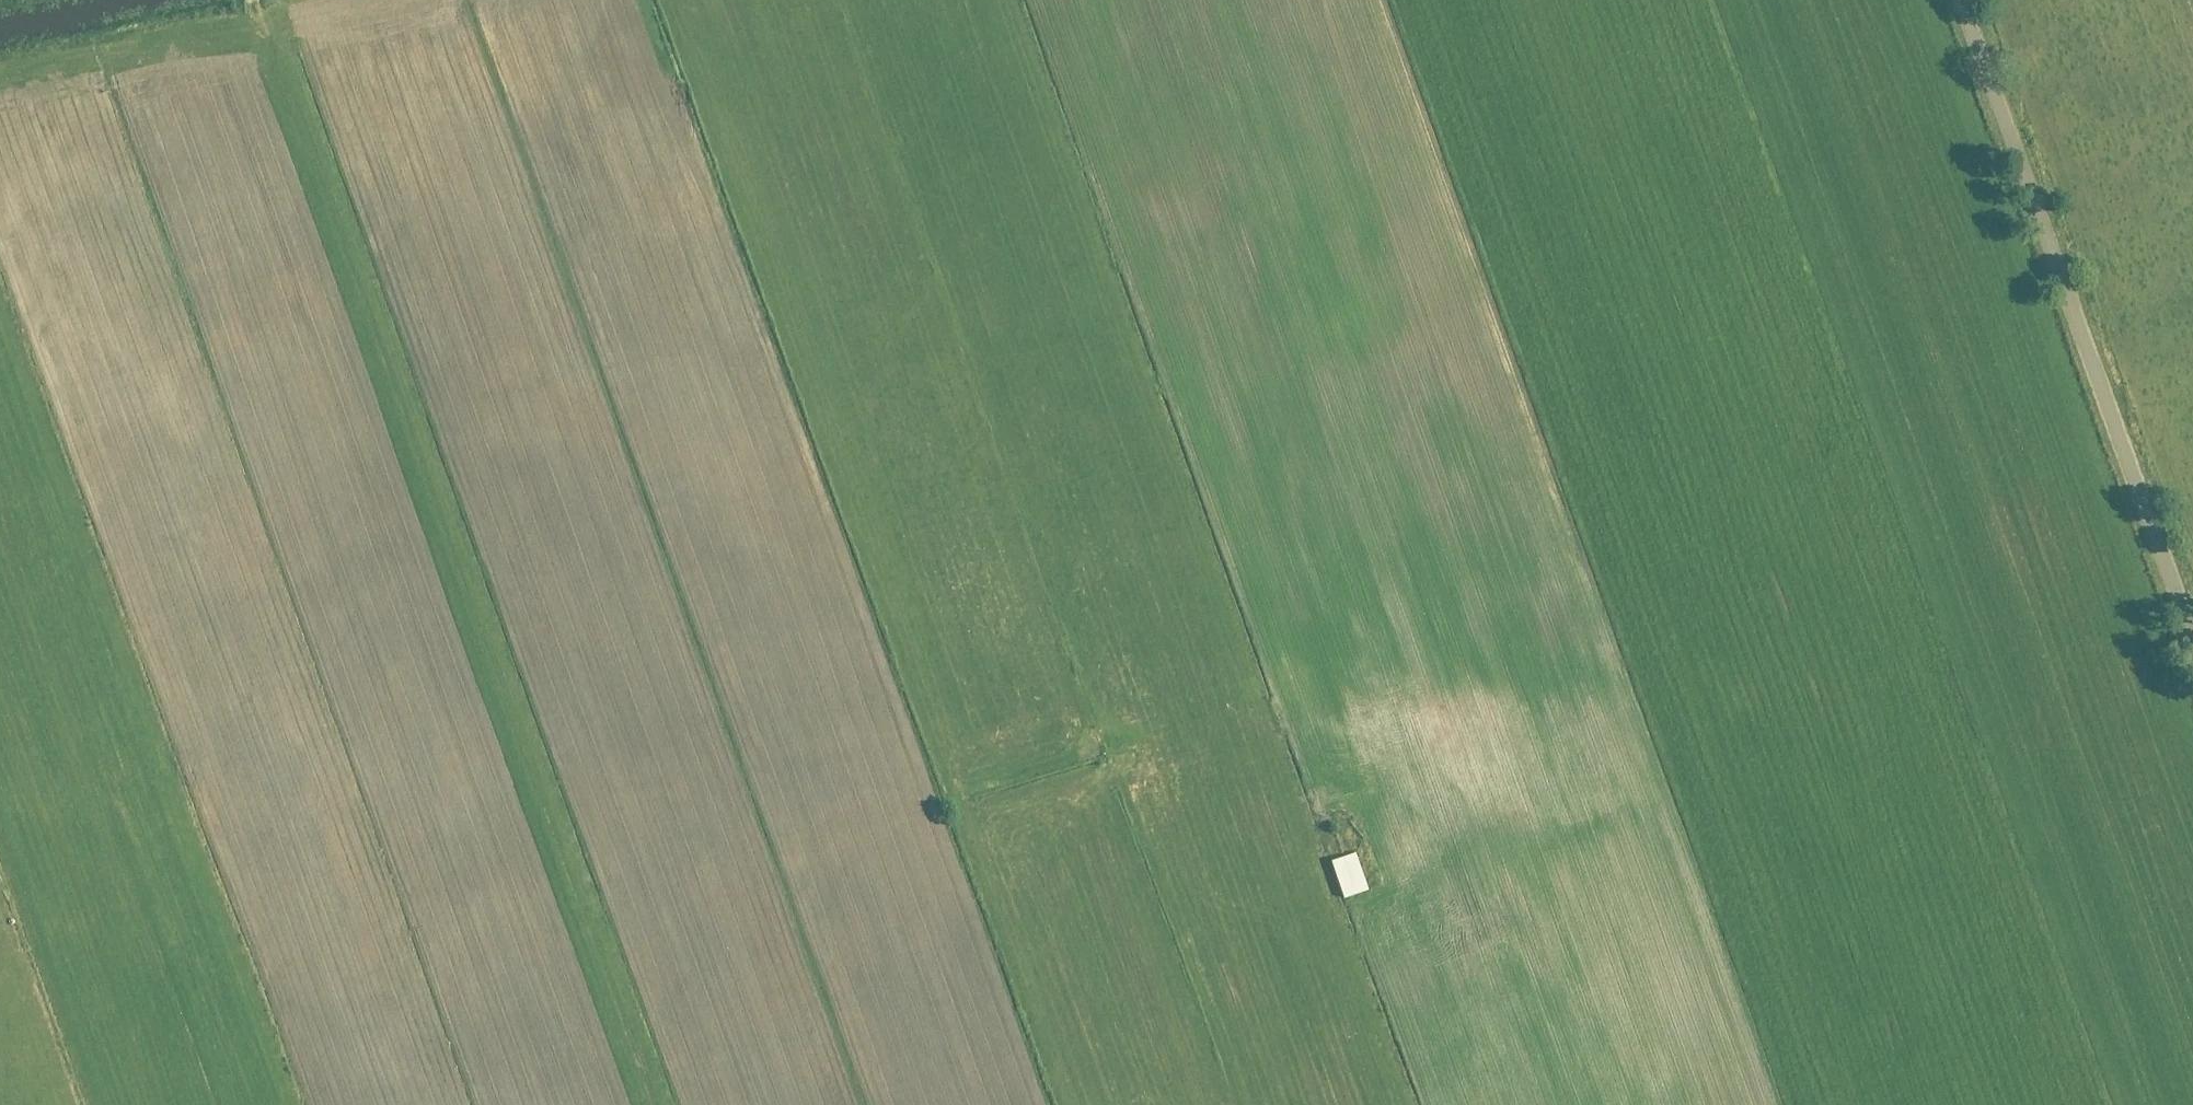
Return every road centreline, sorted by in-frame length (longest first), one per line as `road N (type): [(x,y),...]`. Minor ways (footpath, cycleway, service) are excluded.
road 1 (unclassified): [(2192,619),(1962,0)]

